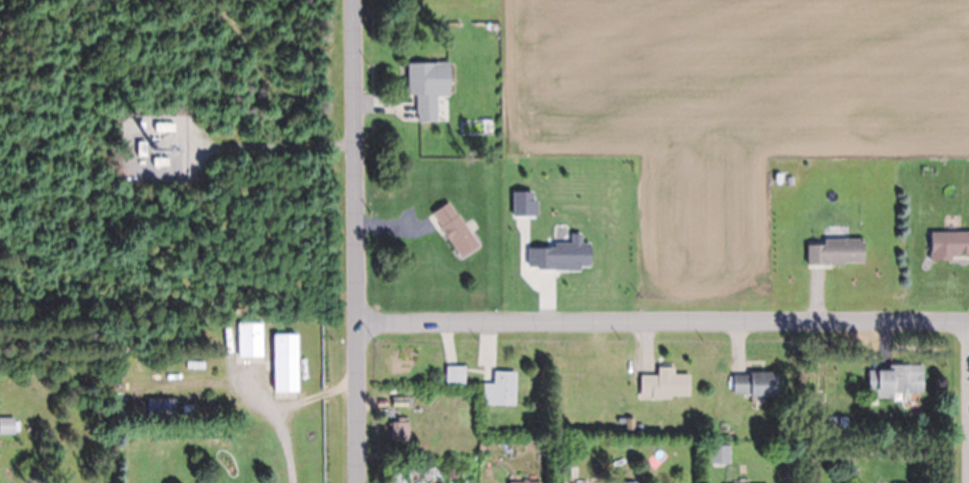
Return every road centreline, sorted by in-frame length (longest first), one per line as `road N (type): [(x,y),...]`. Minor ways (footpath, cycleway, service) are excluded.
road 1 (residential): [(968,324),(354,322)]
road 2 (residential): [(357,482),(351,0)]

